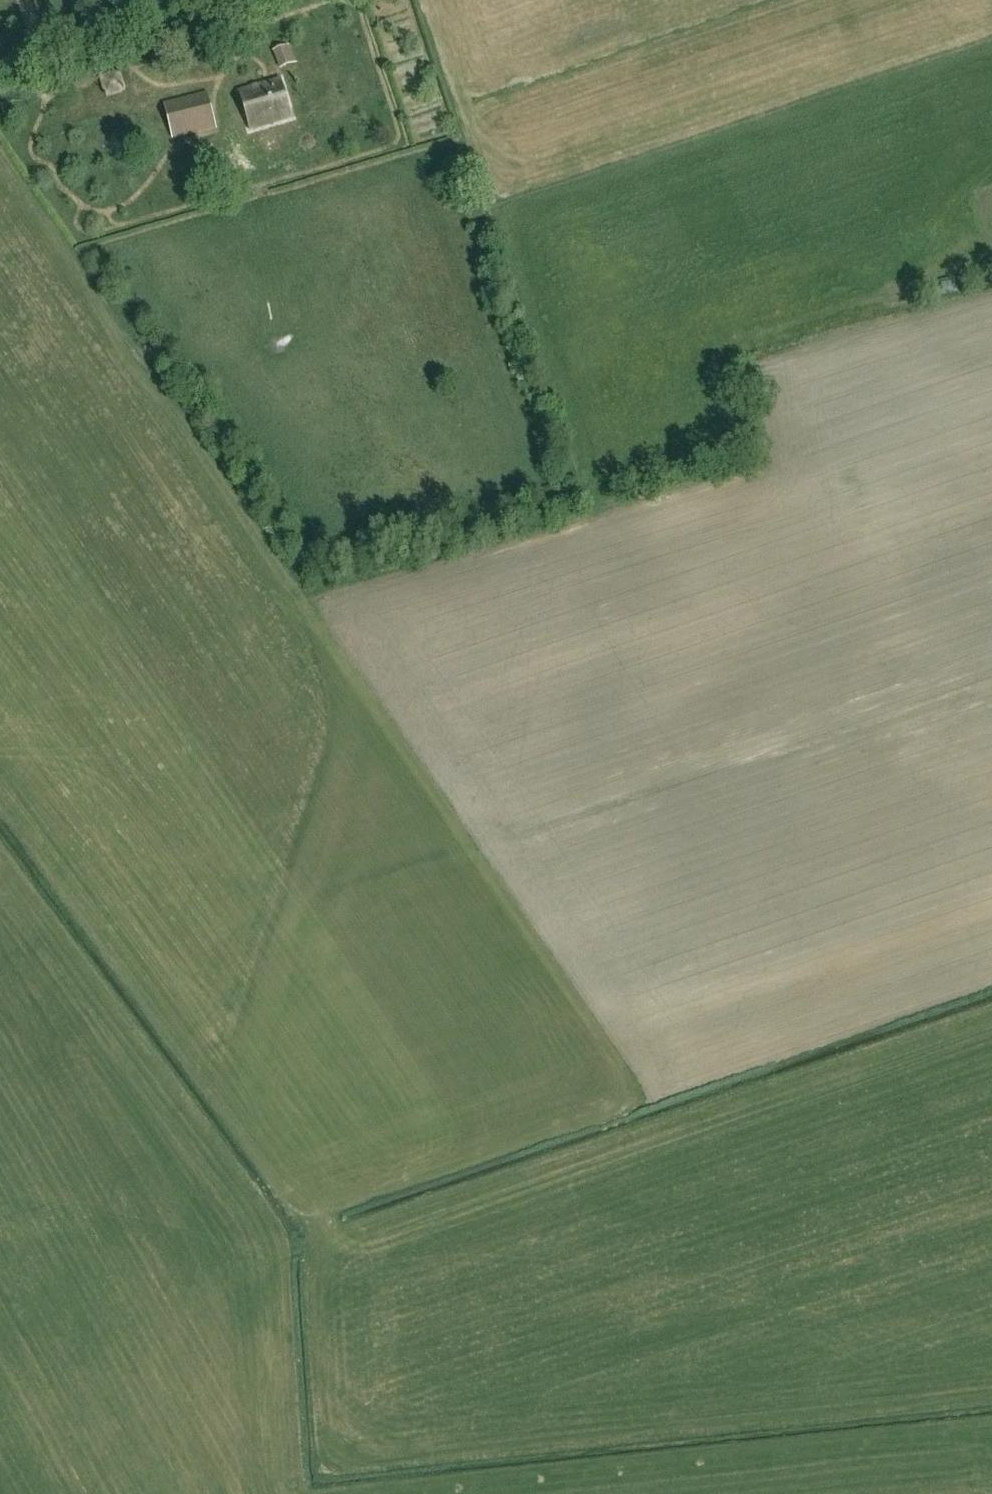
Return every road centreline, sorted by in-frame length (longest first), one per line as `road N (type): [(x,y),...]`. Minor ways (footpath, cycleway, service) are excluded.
road 1 (unclassified): [(0,67),(196,0)]

